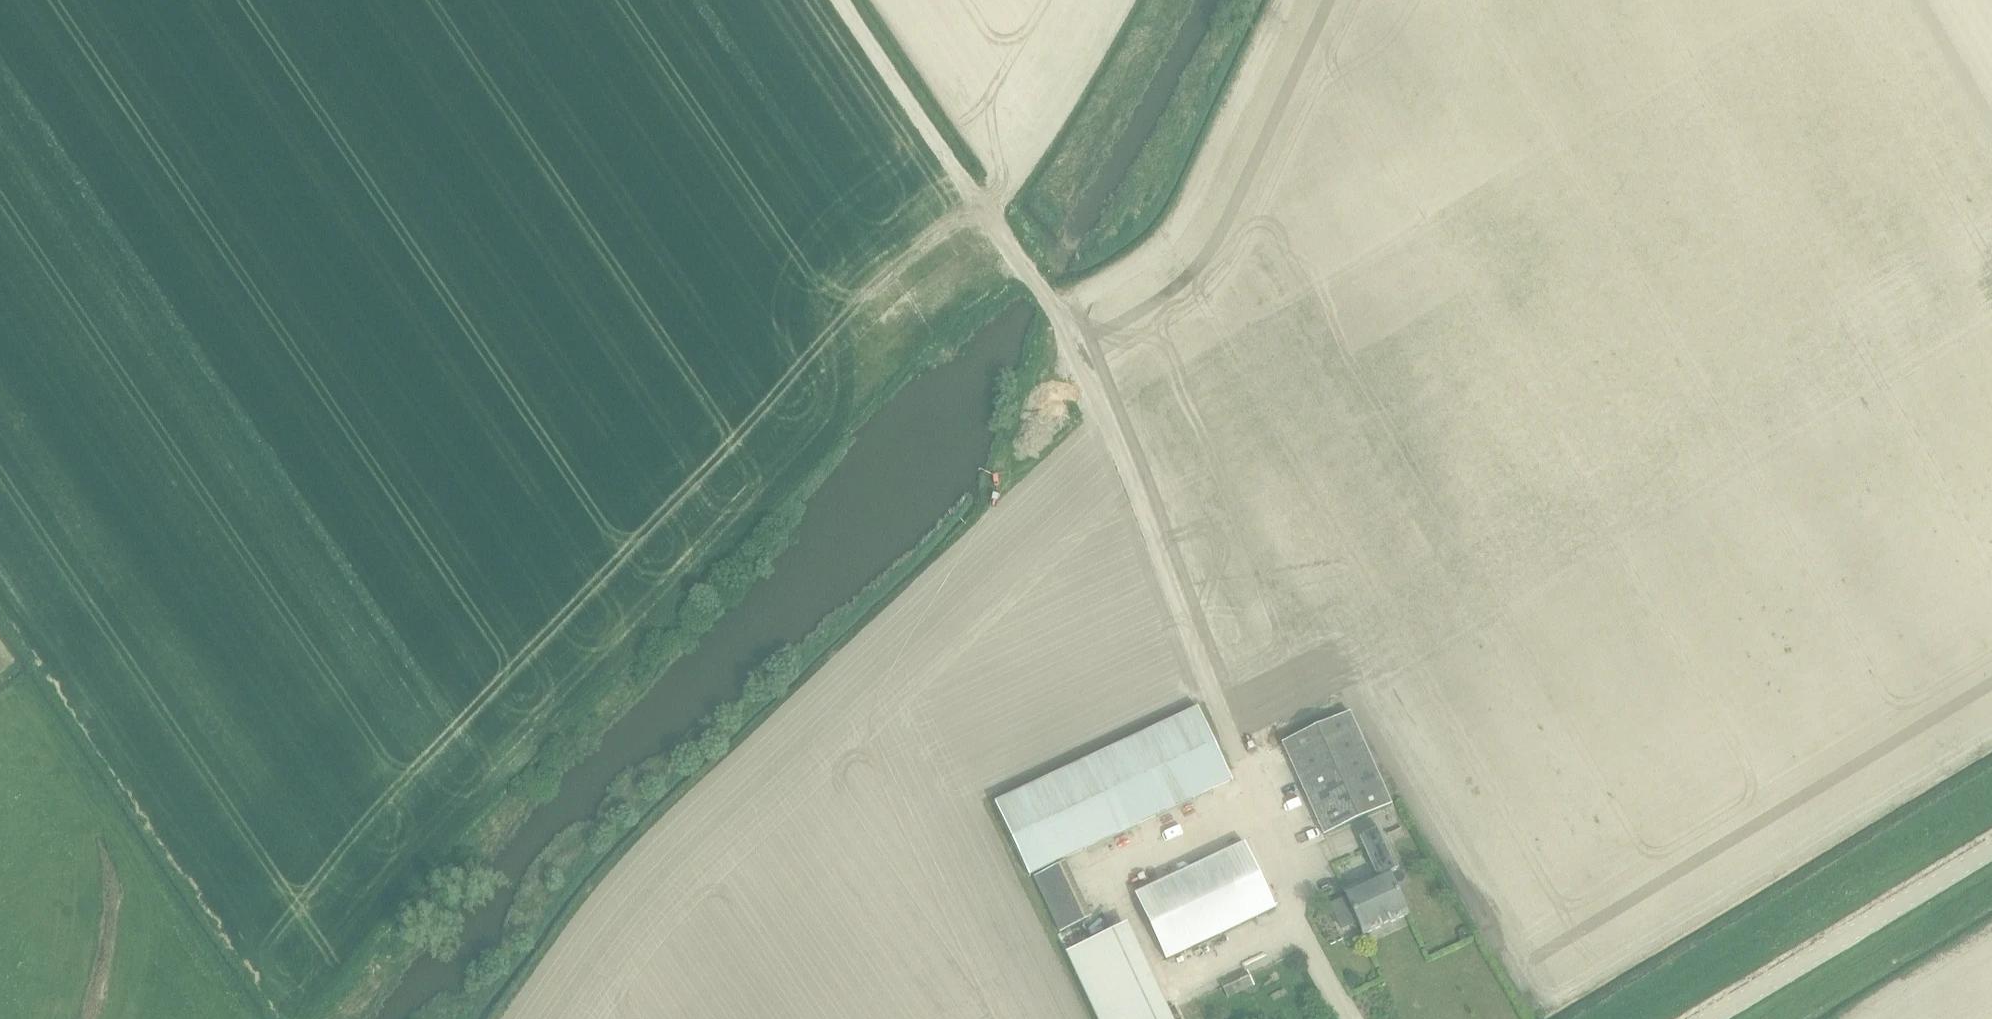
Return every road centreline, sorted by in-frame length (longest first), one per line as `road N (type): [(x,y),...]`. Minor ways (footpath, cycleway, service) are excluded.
road 1 (unclassified): [(1704,1018),(1991,847)]

